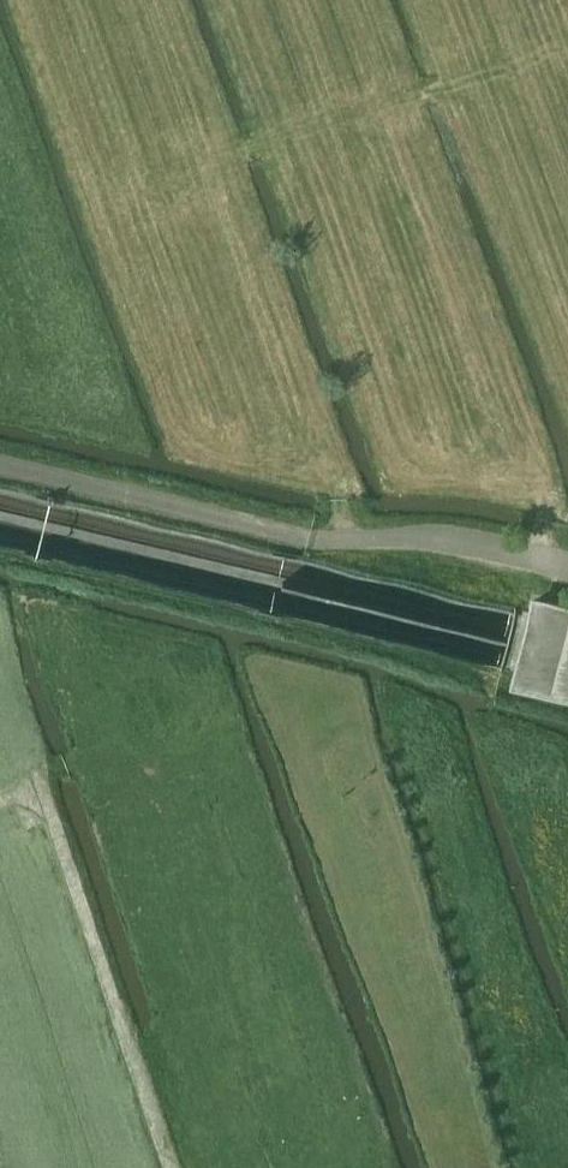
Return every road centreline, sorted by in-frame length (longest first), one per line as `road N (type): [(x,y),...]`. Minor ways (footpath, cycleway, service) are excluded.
road 1 (track): [(0,806),(33,796),(49,806),(170,1167)]

